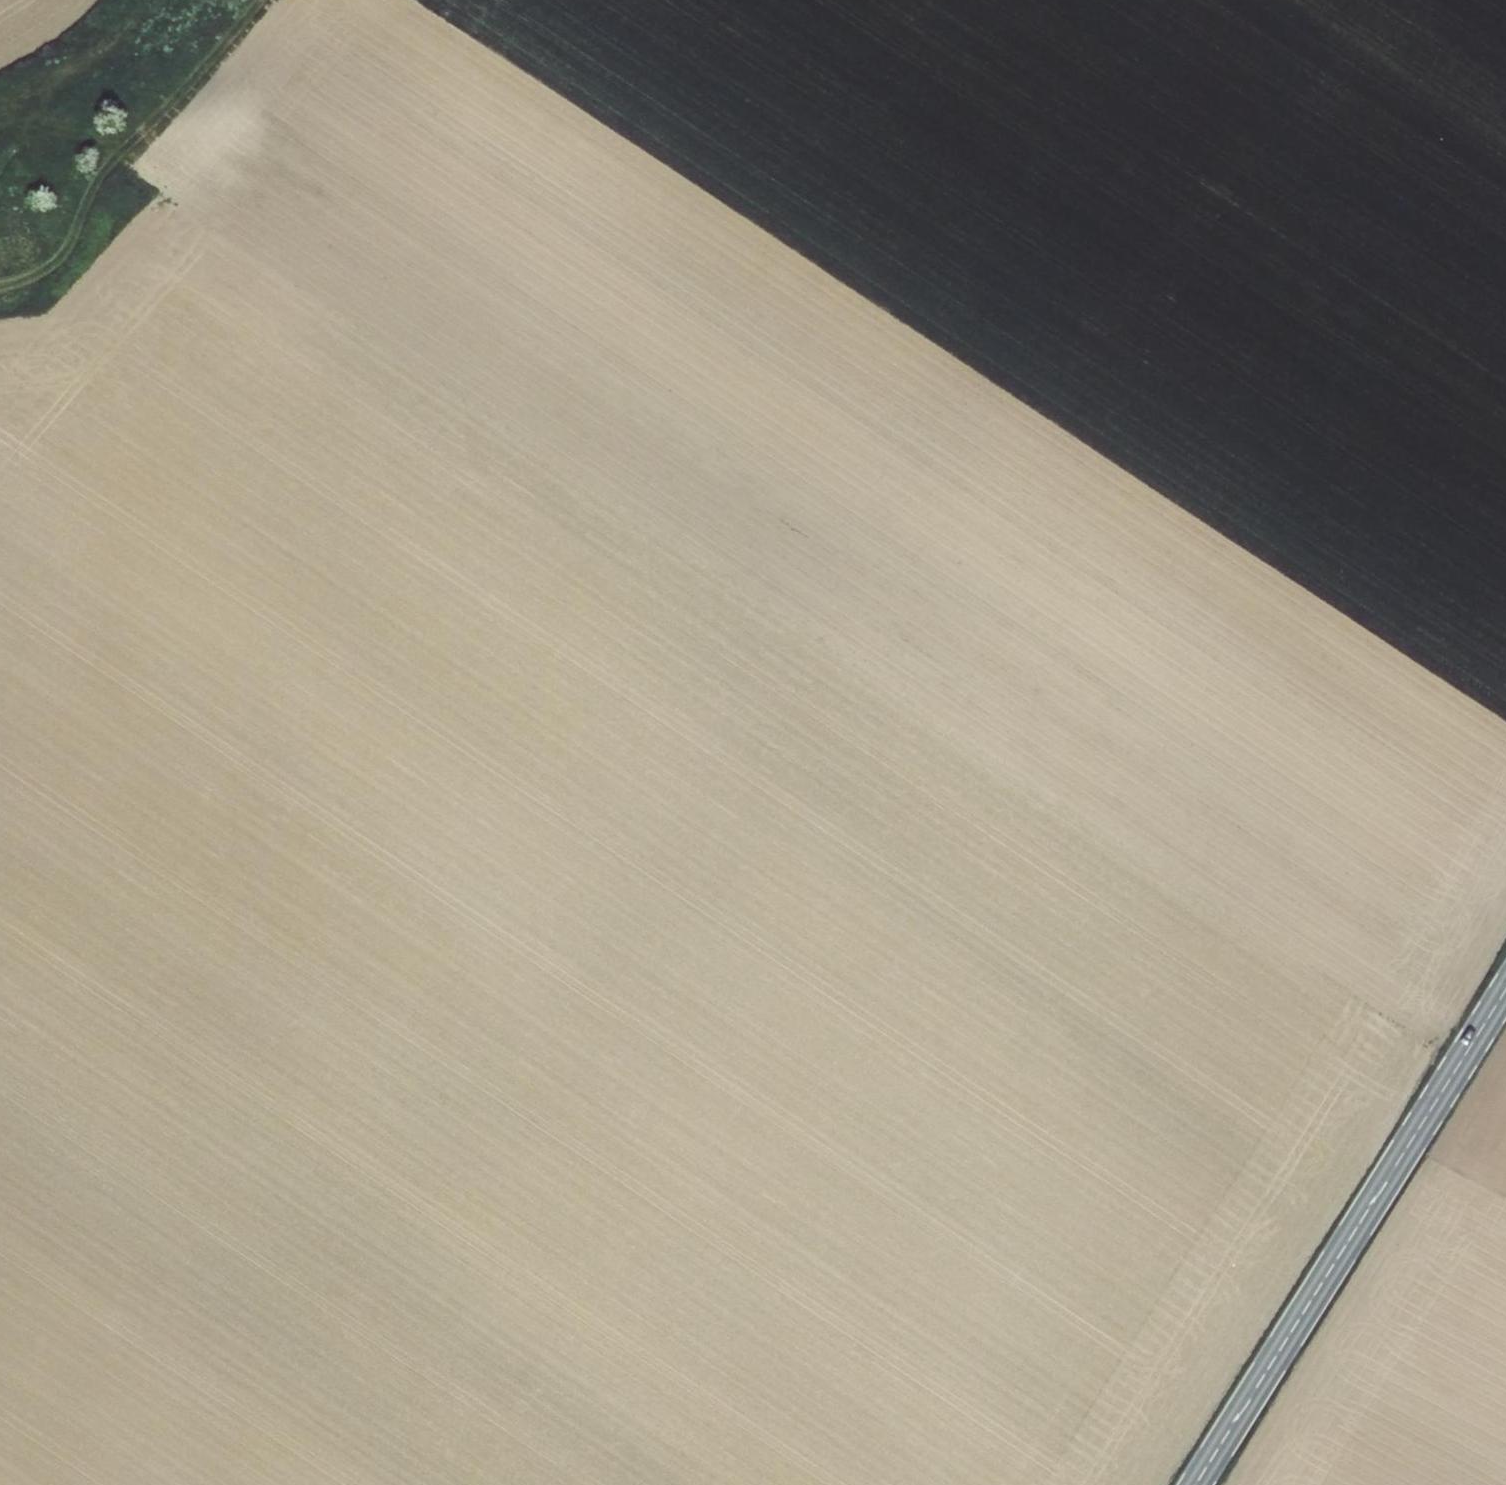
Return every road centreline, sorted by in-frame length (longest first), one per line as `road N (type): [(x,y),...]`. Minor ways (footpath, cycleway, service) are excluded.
road 1 (secondary): [(1505,991),(1198,1484)]
road 2 (track): [(273,0),(173,108)]

